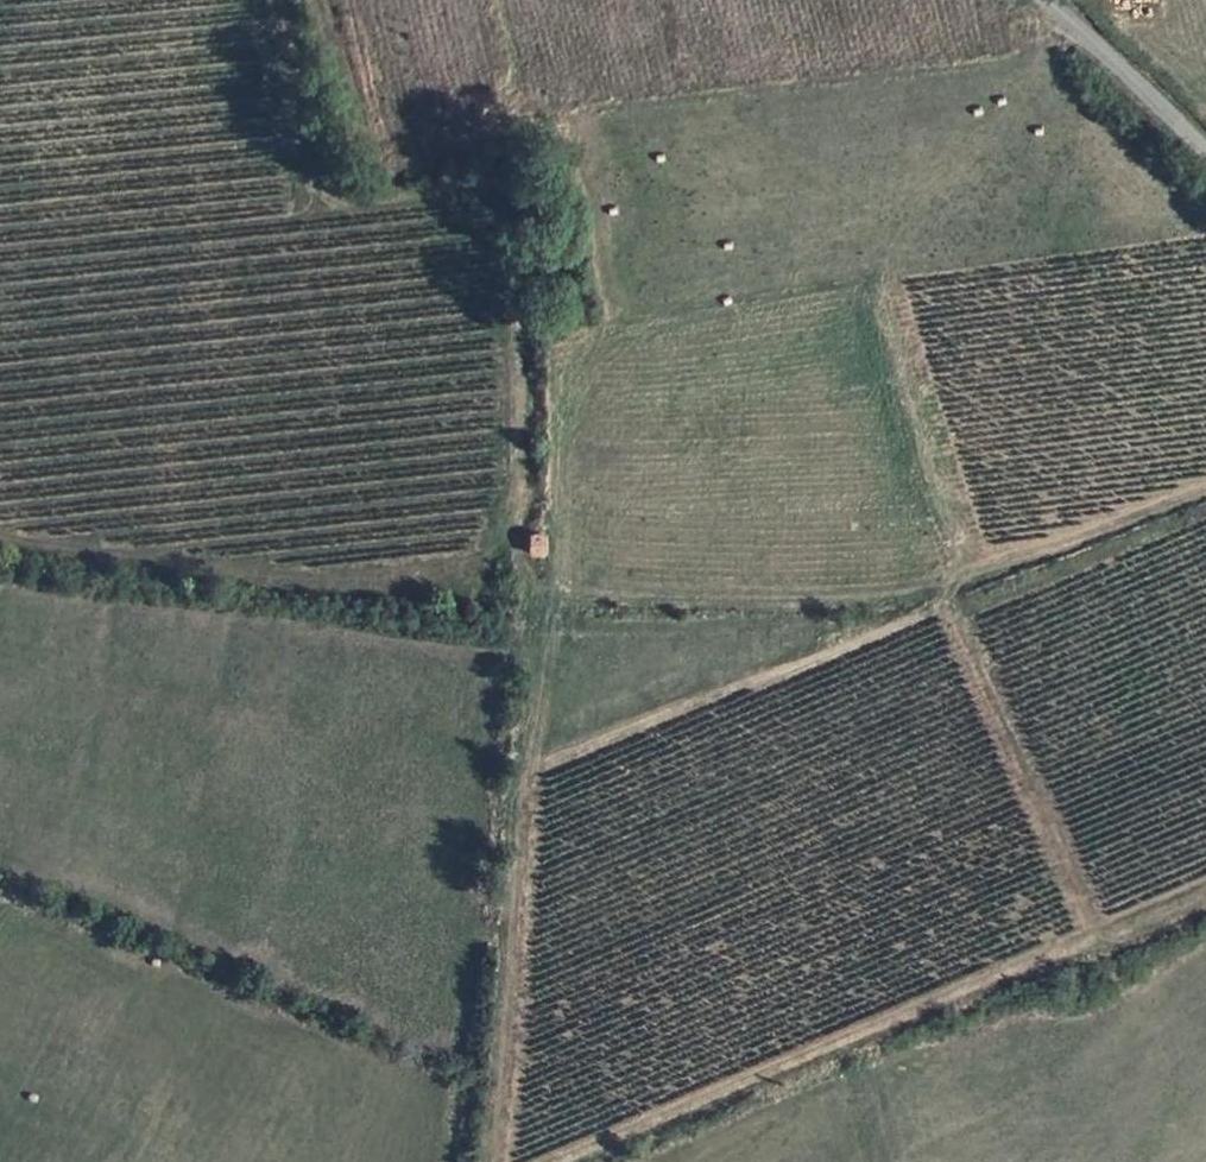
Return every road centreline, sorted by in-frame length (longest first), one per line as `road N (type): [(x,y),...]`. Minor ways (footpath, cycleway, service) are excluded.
road 1 (unclassified): [(1205,149),(1051,0)]

